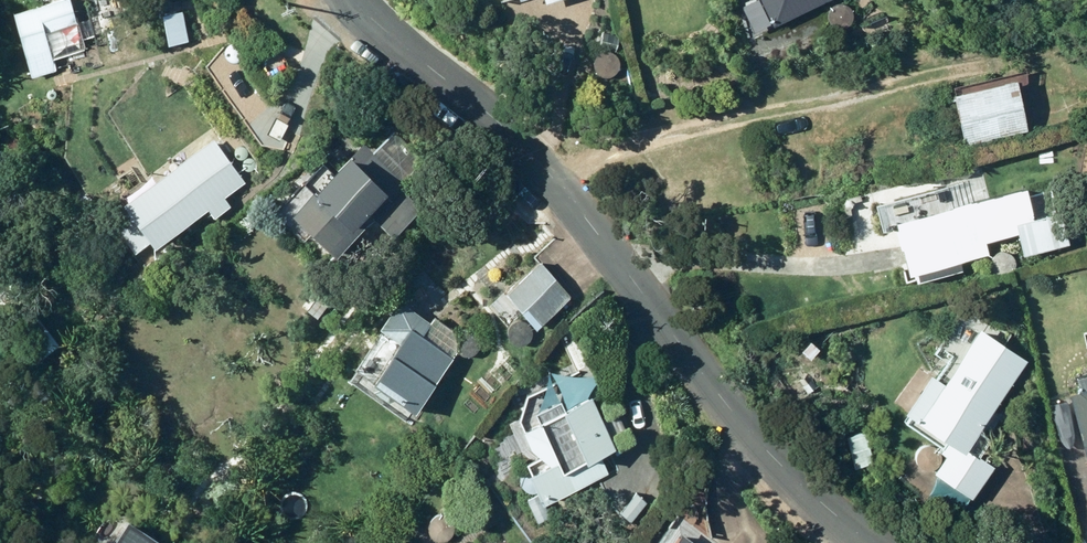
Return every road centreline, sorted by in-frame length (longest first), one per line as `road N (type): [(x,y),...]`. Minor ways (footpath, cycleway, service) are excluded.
road 1 (residential): [(872,542),(773,457),(505,124),(354,0)]

